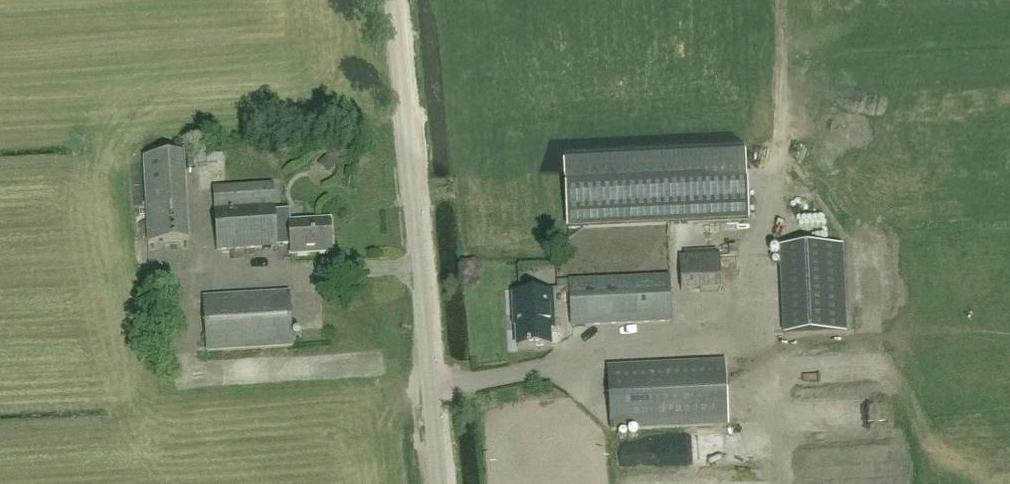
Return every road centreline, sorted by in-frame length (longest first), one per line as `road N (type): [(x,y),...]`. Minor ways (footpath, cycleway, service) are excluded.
road 1 (unclassified): [(441,483),(394,0)]

